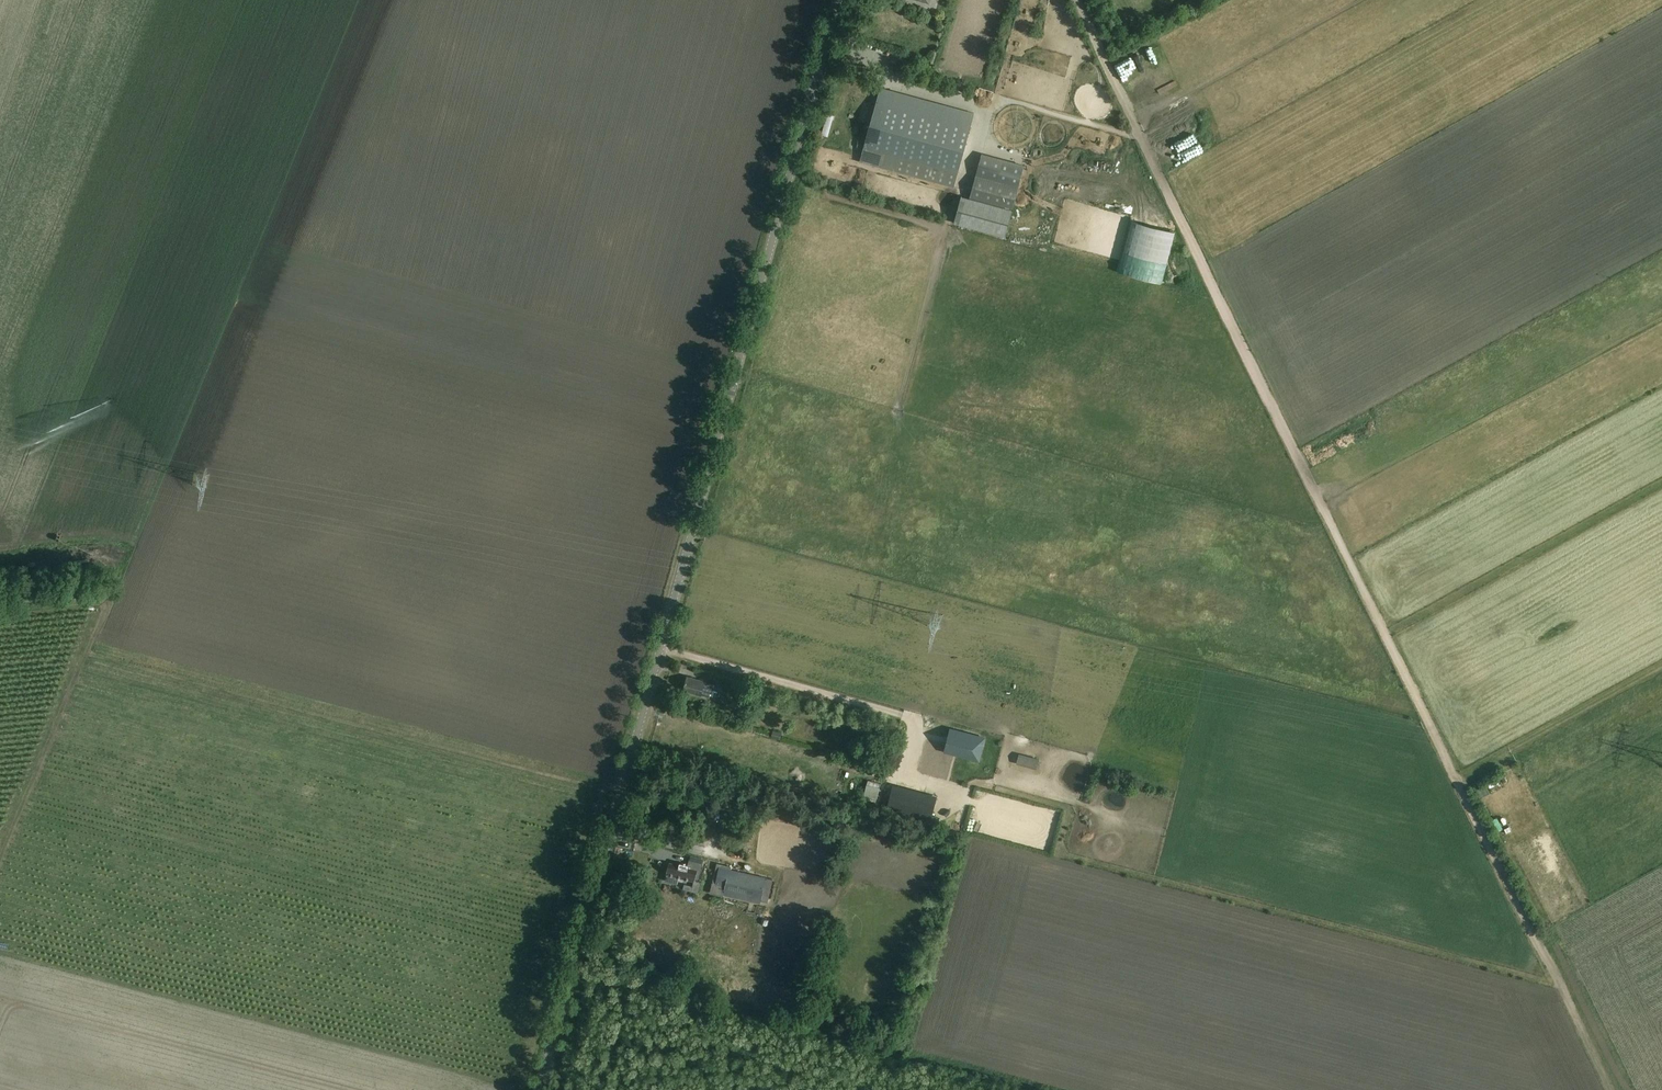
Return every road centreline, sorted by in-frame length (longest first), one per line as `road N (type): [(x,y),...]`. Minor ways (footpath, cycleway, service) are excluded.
road 1 (track): [(1076,0),(1610,1089)]
road 2 (tertiary): [(540,1089),(838,0)]
road 3 (track): [(0,603),(96,595),(109,604),(0,868)]
road 4 (track): [(661,646),(909,716),(919,736),(911,774)]

